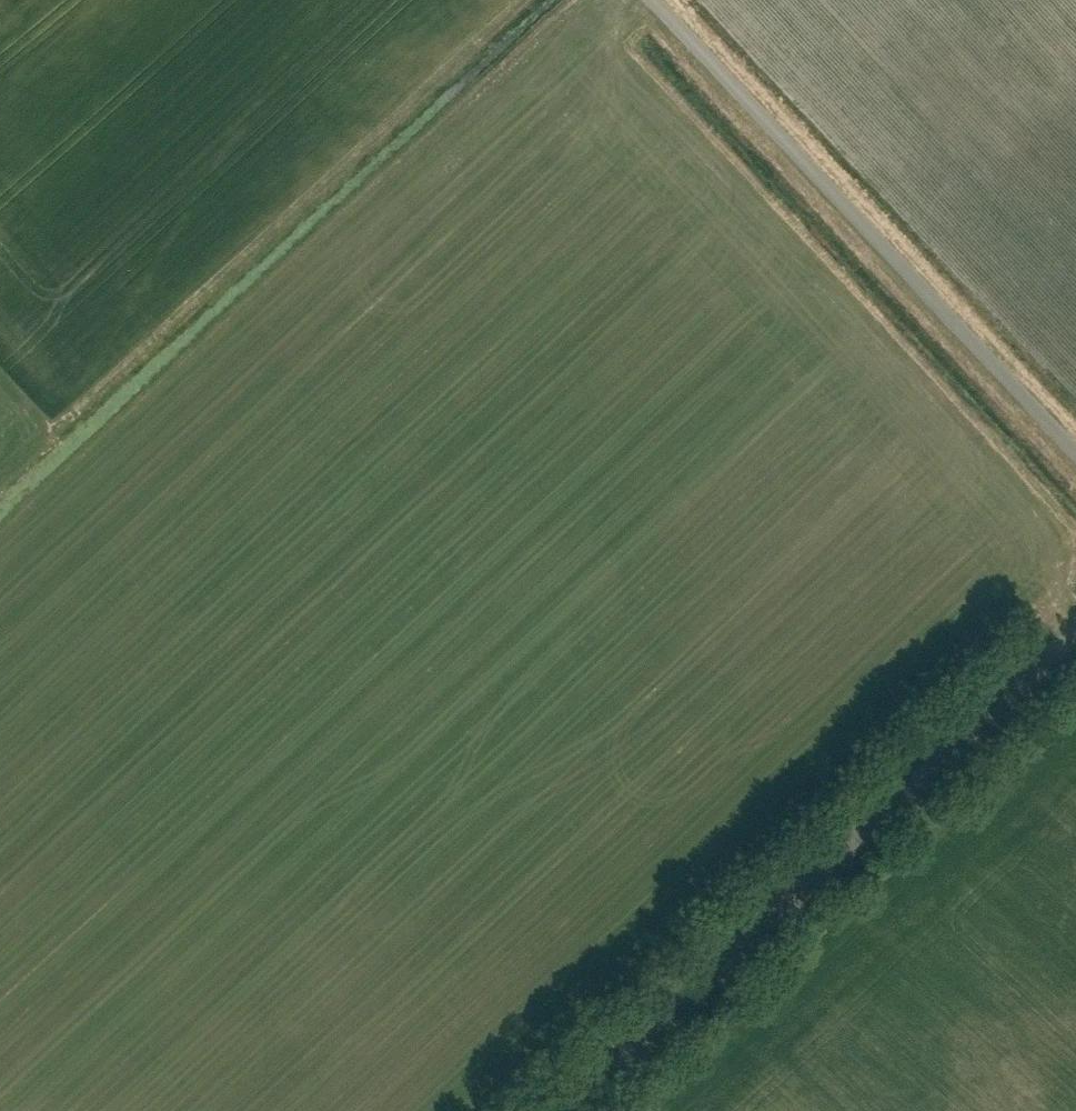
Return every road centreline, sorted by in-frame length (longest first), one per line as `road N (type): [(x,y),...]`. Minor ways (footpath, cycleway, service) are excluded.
road 1 (unclassified): [(561,1110),(1075,634)]
road 2 (unclassified): [(655,0),(1075,458)]

